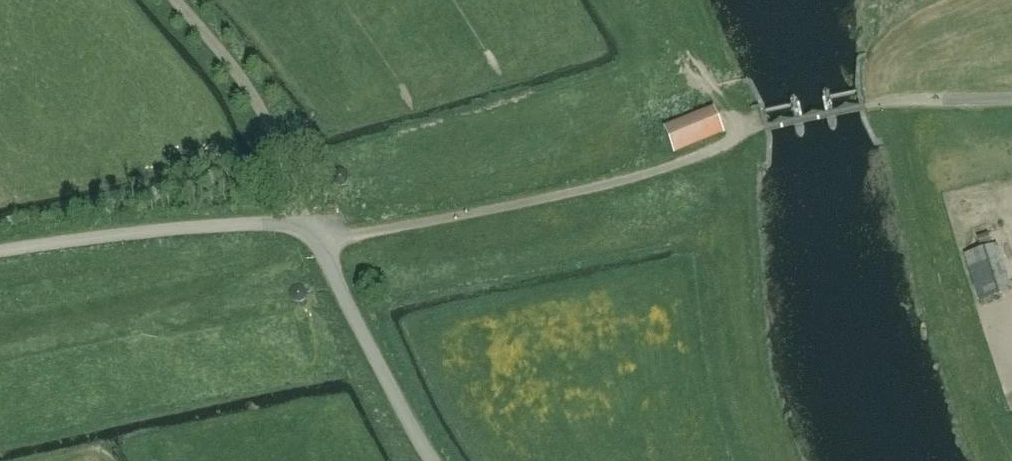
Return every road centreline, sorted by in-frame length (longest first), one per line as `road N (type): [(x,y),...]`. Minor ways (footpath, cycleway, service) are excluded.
road 1 (unclassified): [(320,241),(613,182),(766,125)]
road 2 (unclassified): [(0,251),(232,224),(312,222),(320,241)]
road 3 (unclassified): [(436,460),(320,241)]
road 4 (track): [(283,149),(249,84),(181,0)]
road 5 (unclassified): [(1011,98),(868,104)]

